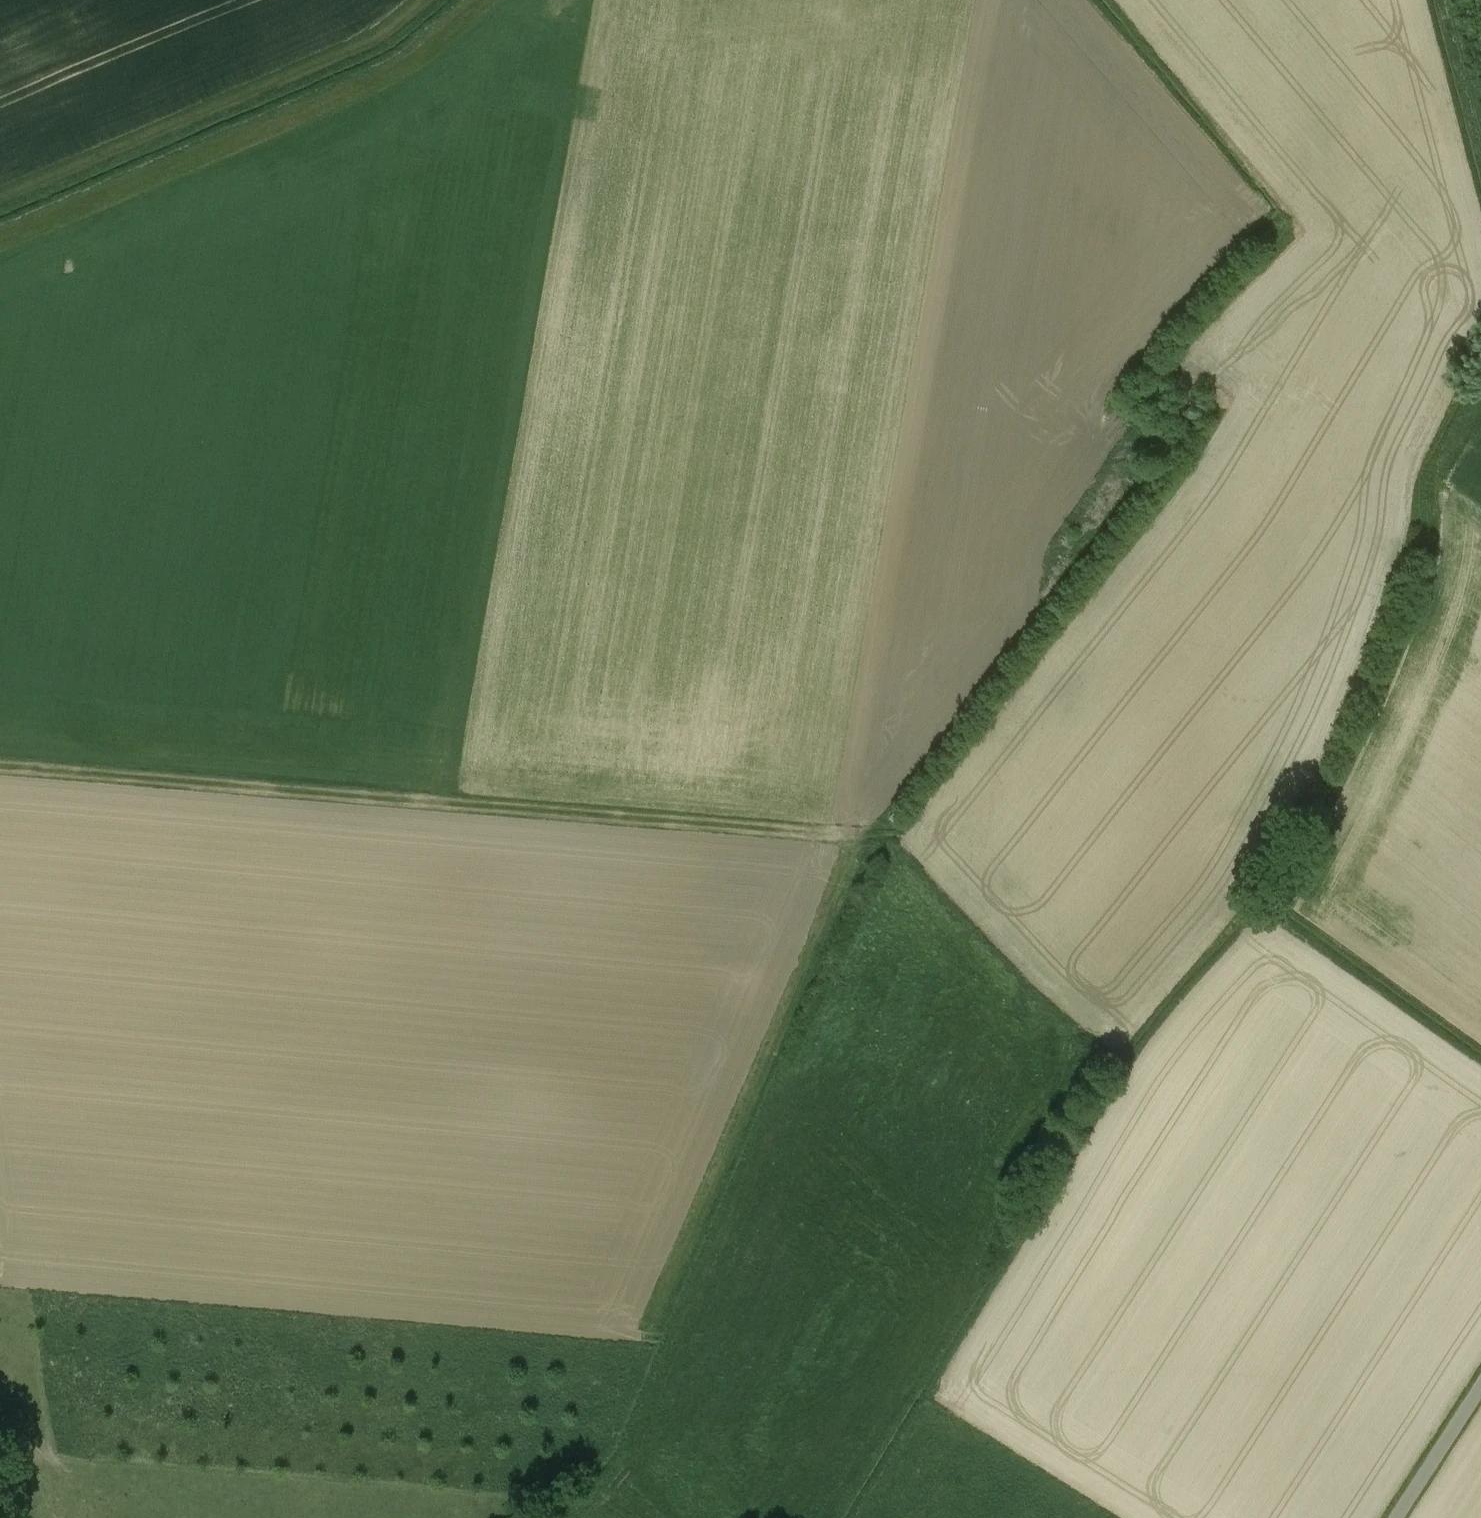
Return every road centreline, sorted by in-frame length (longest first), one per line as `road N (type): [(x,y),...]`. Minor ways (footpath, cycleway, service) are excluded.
road 1 (track): [(0,767),(868,836),(889,851)]
road 2 (unclassified): [(1480,1389),(1398,1517)]

